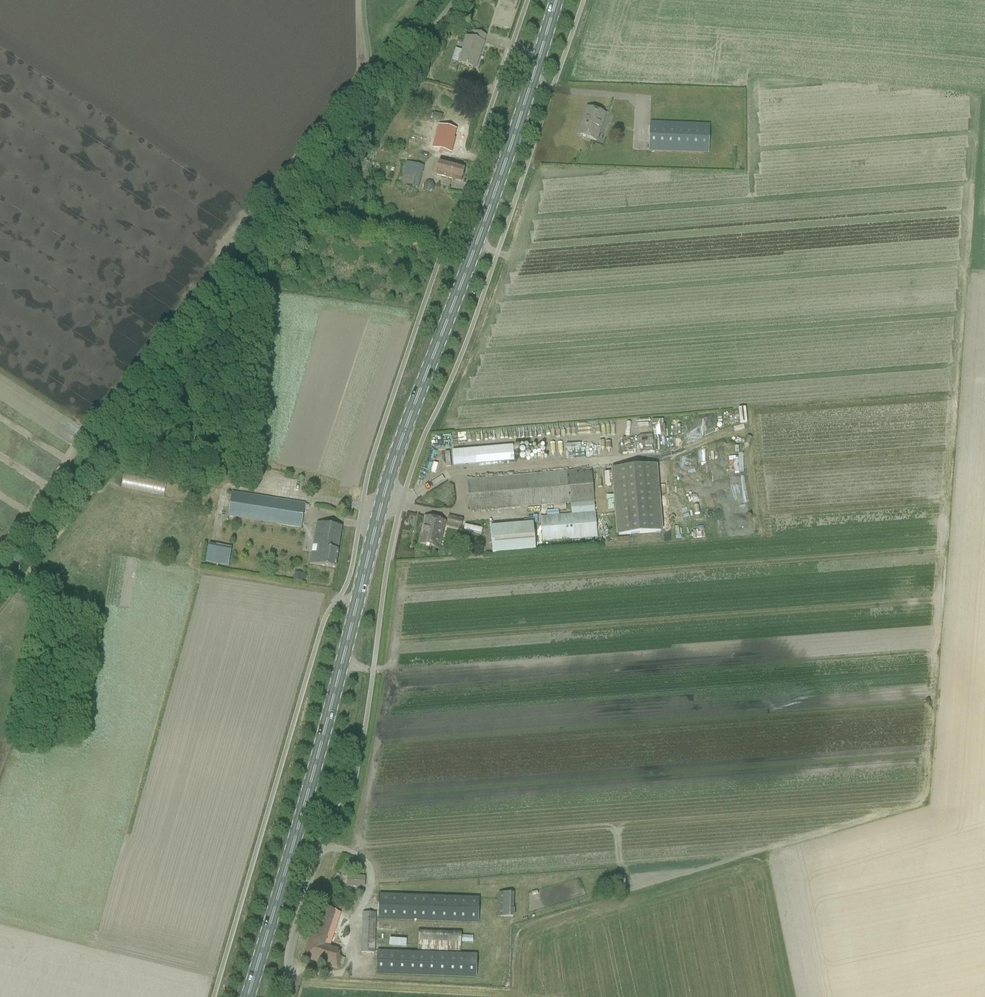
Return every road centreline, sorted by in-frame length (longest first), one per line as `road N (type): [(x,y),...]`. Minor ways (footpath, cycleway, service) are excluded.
road 1 (primary): [(247,996),(389,474),(555,0)]
road 2 (unclassified): [(287,996),(290,947),(320,840)]

